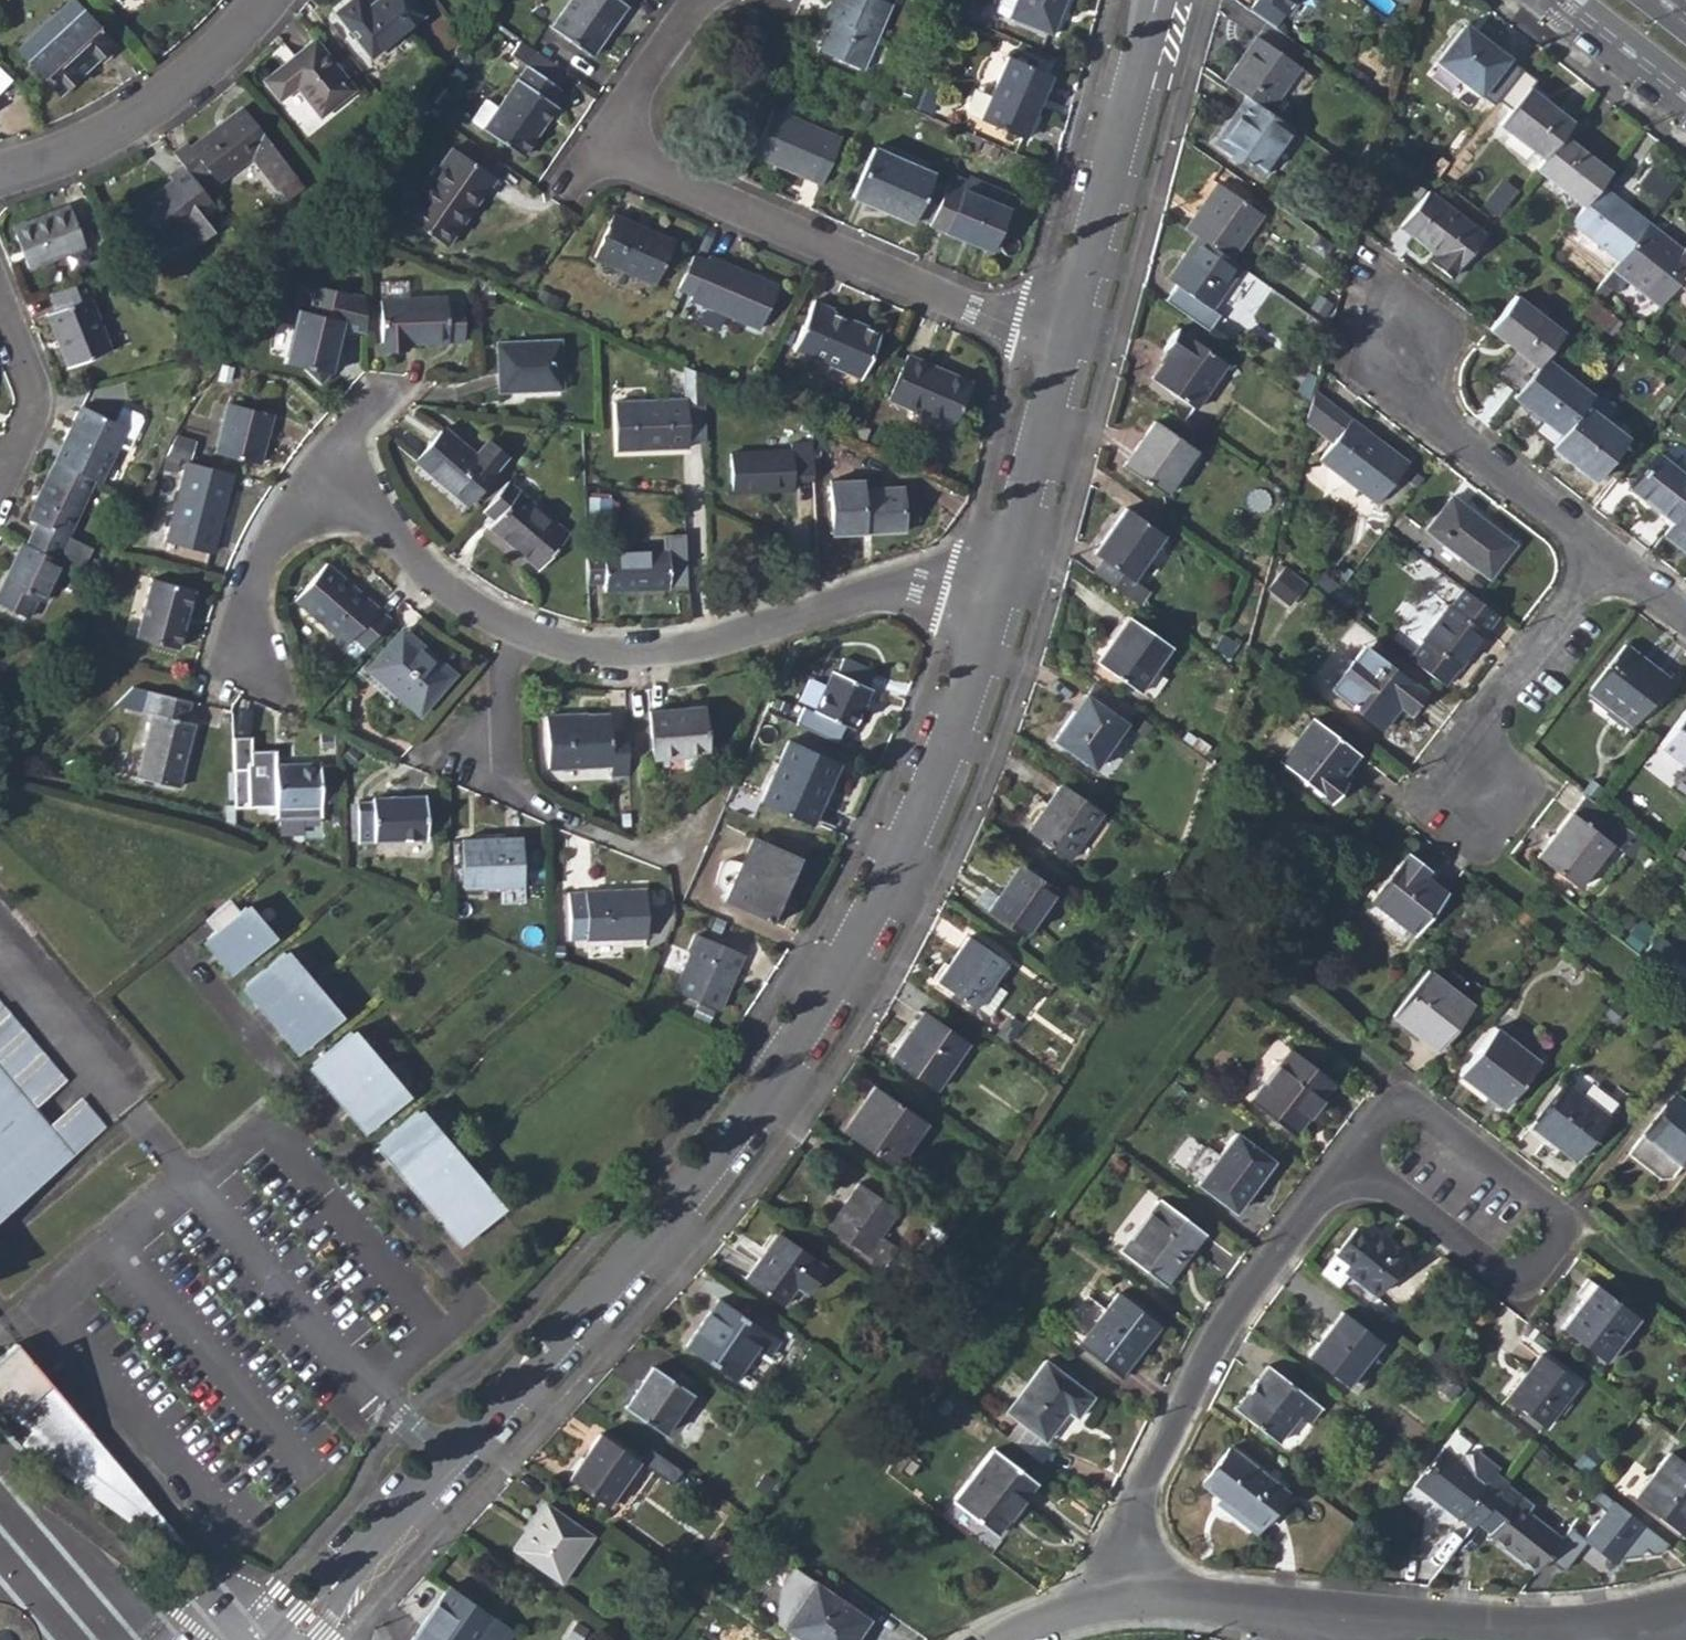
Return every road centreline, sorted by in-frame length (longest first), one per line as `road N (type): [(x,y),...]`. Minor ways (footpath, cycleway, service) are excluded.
road 1 (tertiary): [(292,1639),(711,1161),(769,1080),(905,840),(998,588)]
road 2 (residential): [(601,149),(1063,345)]
road 3 (residential): [(514,634),(568,651),(639,657),(694,649),(912,581),(998,588)]
road 4 (residential): [(1139,1595),(1132,1546),(1145,1481),(1170,1426),(1227,1321),(1350,1163)]
road 5 (residential): [(514,634),(504,665),(502,764),(522,798),(630,851),(667,849),(694,833),(716,803)]
road 6 (residential): [(1350,1163),(1382,1117),(1403,1110),(1422,1115),(1547,1208),(1562,1230),(1553,1254),(1518,1278),(1498,1275)]
road 7 (residential): [(1654,1627),(1543,1630),(1293,1608)]
road 8 (residential): [(0,174),(78,152),(174,91),(267,0)]
road 9 (residential): [(1602,554),(1443,433),(1405,377),(1407,324)]
road 10 (tertiary): [(1063,345),(1139,55)]
road 11 (residential): [(1475,797),(1479,721),(1602,554)]
road 12 (residential): [(312,480),(465,606),(514,634)]
road 13 (tertiary): [(998,588),(1063,345)]
road 14 (residential): [(259,678),(245,622),(260,554),(312,480)]
road 15 (residential): [(0,306),(35,407),(0,484)]
road 16 (residential): [(1498,1275),(1350,1163)]
road 17 (residential): [(699,0),(601,149)]
road 18 (residential): [(1293,1608),(1139,1595)]
road 19 (residential): [(1139,1595),(1009,1639)]
road 20 (residential): [(1584,0),(1685,79)]
road 21 (residential): [(312,480),(393,388)]

